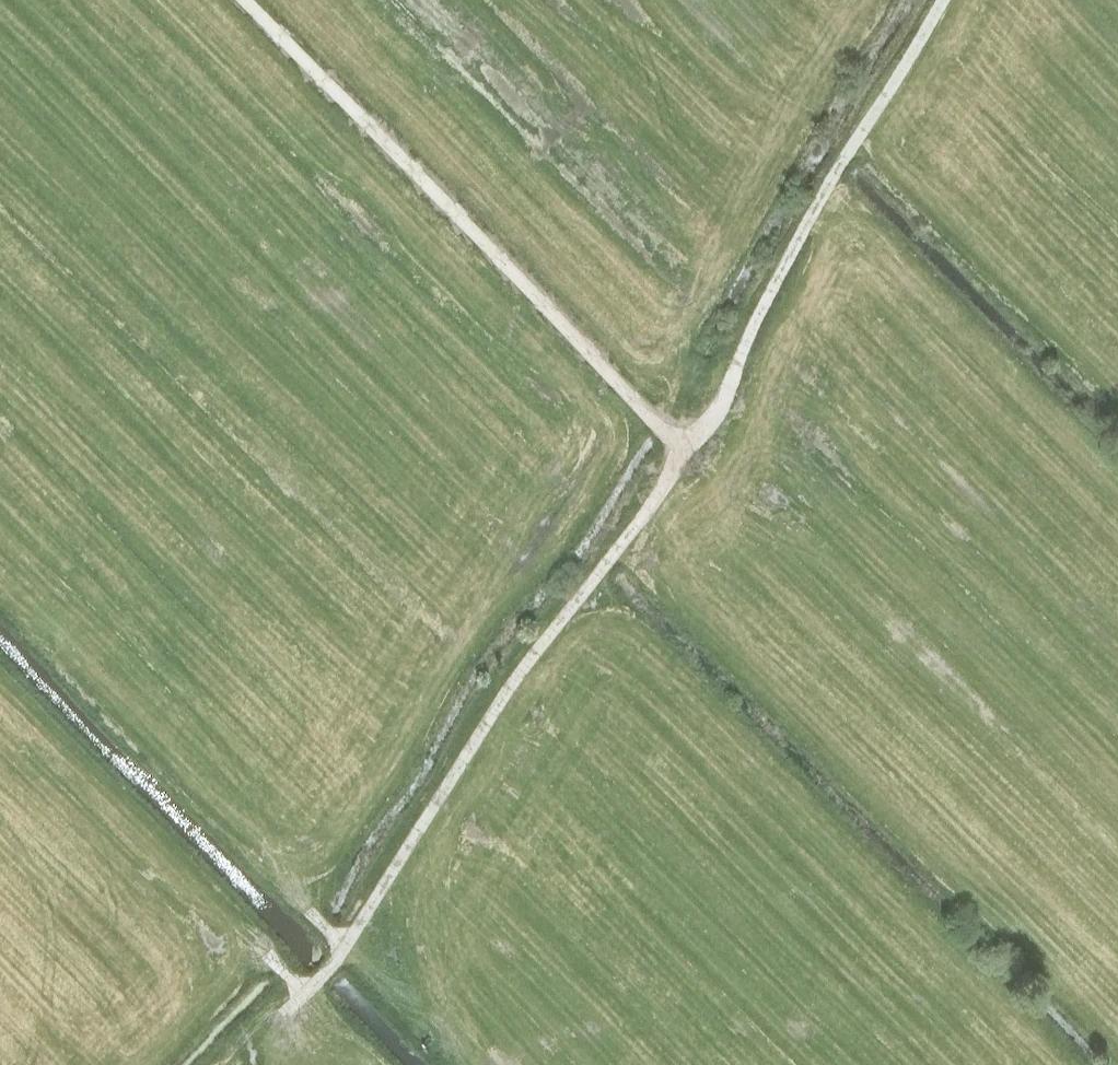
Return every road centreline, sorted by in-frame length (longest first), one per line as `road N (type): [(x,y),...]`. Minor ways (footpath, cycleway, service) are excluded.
road 1 (track): [(287,1011),(336,963),(506,693),(704,429),(835,176),(946,0)]
road 2 (track): [(691,450),(654,424),(245,0)]

